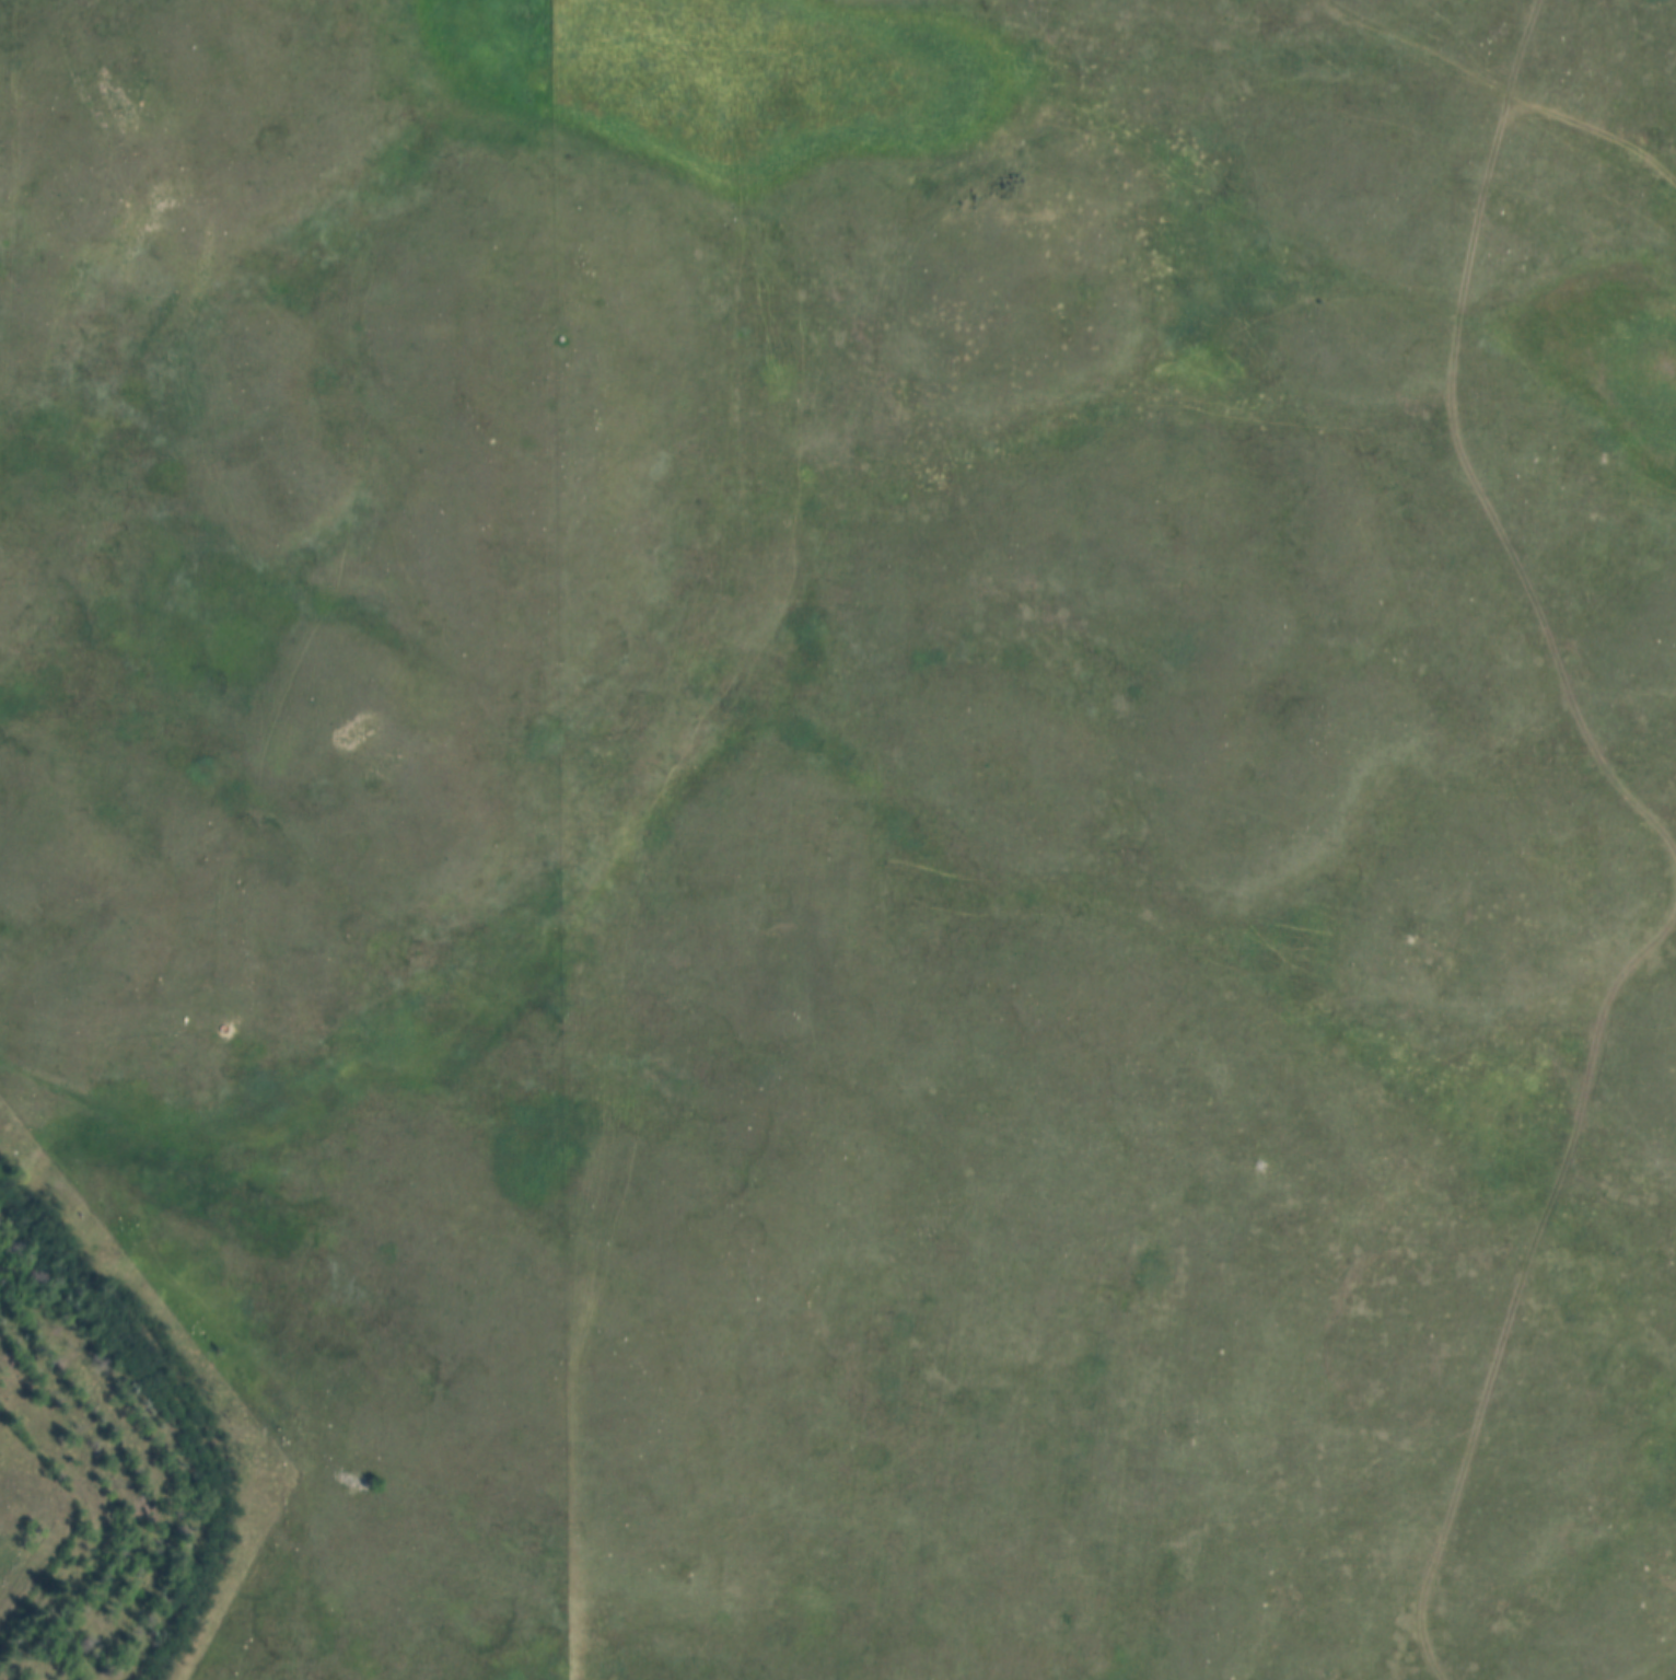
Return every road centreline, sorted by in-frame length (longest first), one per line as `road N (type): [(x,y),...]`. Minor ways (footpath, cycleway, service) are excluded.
road 1 (track): [(1675,842),(1604,767),(1536,589),(1458,435),(1453,354),(1481,213),(1542,0)]
road 2 (track): [(1444,1679),(1421,1643),(1418,1610),(1597,1043),(1623,976),(1675,918)]

